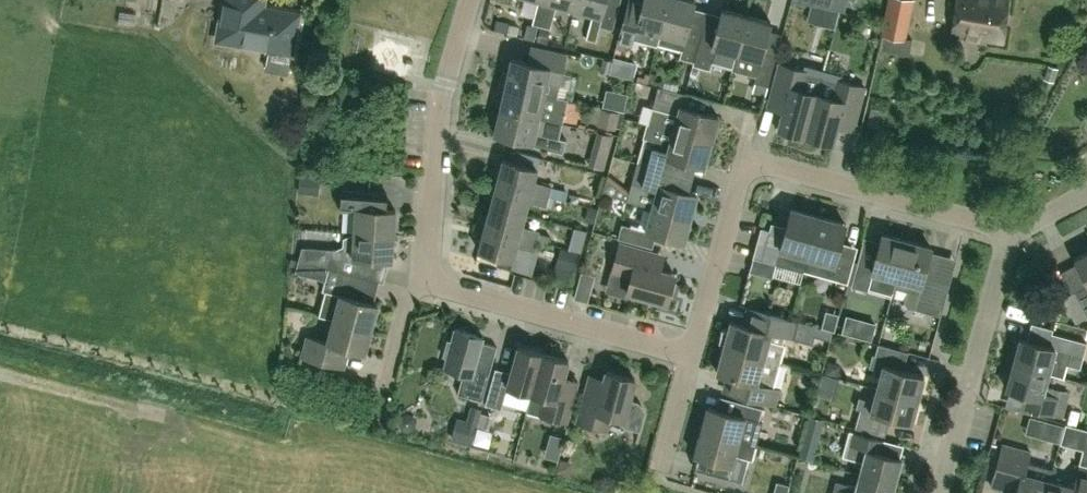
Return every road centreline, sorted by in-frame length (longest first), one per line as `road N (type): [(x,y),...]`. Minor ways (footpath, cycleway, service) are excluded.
road 1 (residential): [(436,271),(429,246),(447,82),(470,0)]
road 2 (residential): [(693,357),(452,287),(436,271)]
road 3 (residential): [(748,162),(1011,231)]
road 4 (residential): [(943,492),(1011,231)]
road 5 (residential): [(693,357),(748,162)]
road 6 (residential): [(661,478),(693,357)]
road 7 (residential): [(389,380),(415,293),(436,271)]

